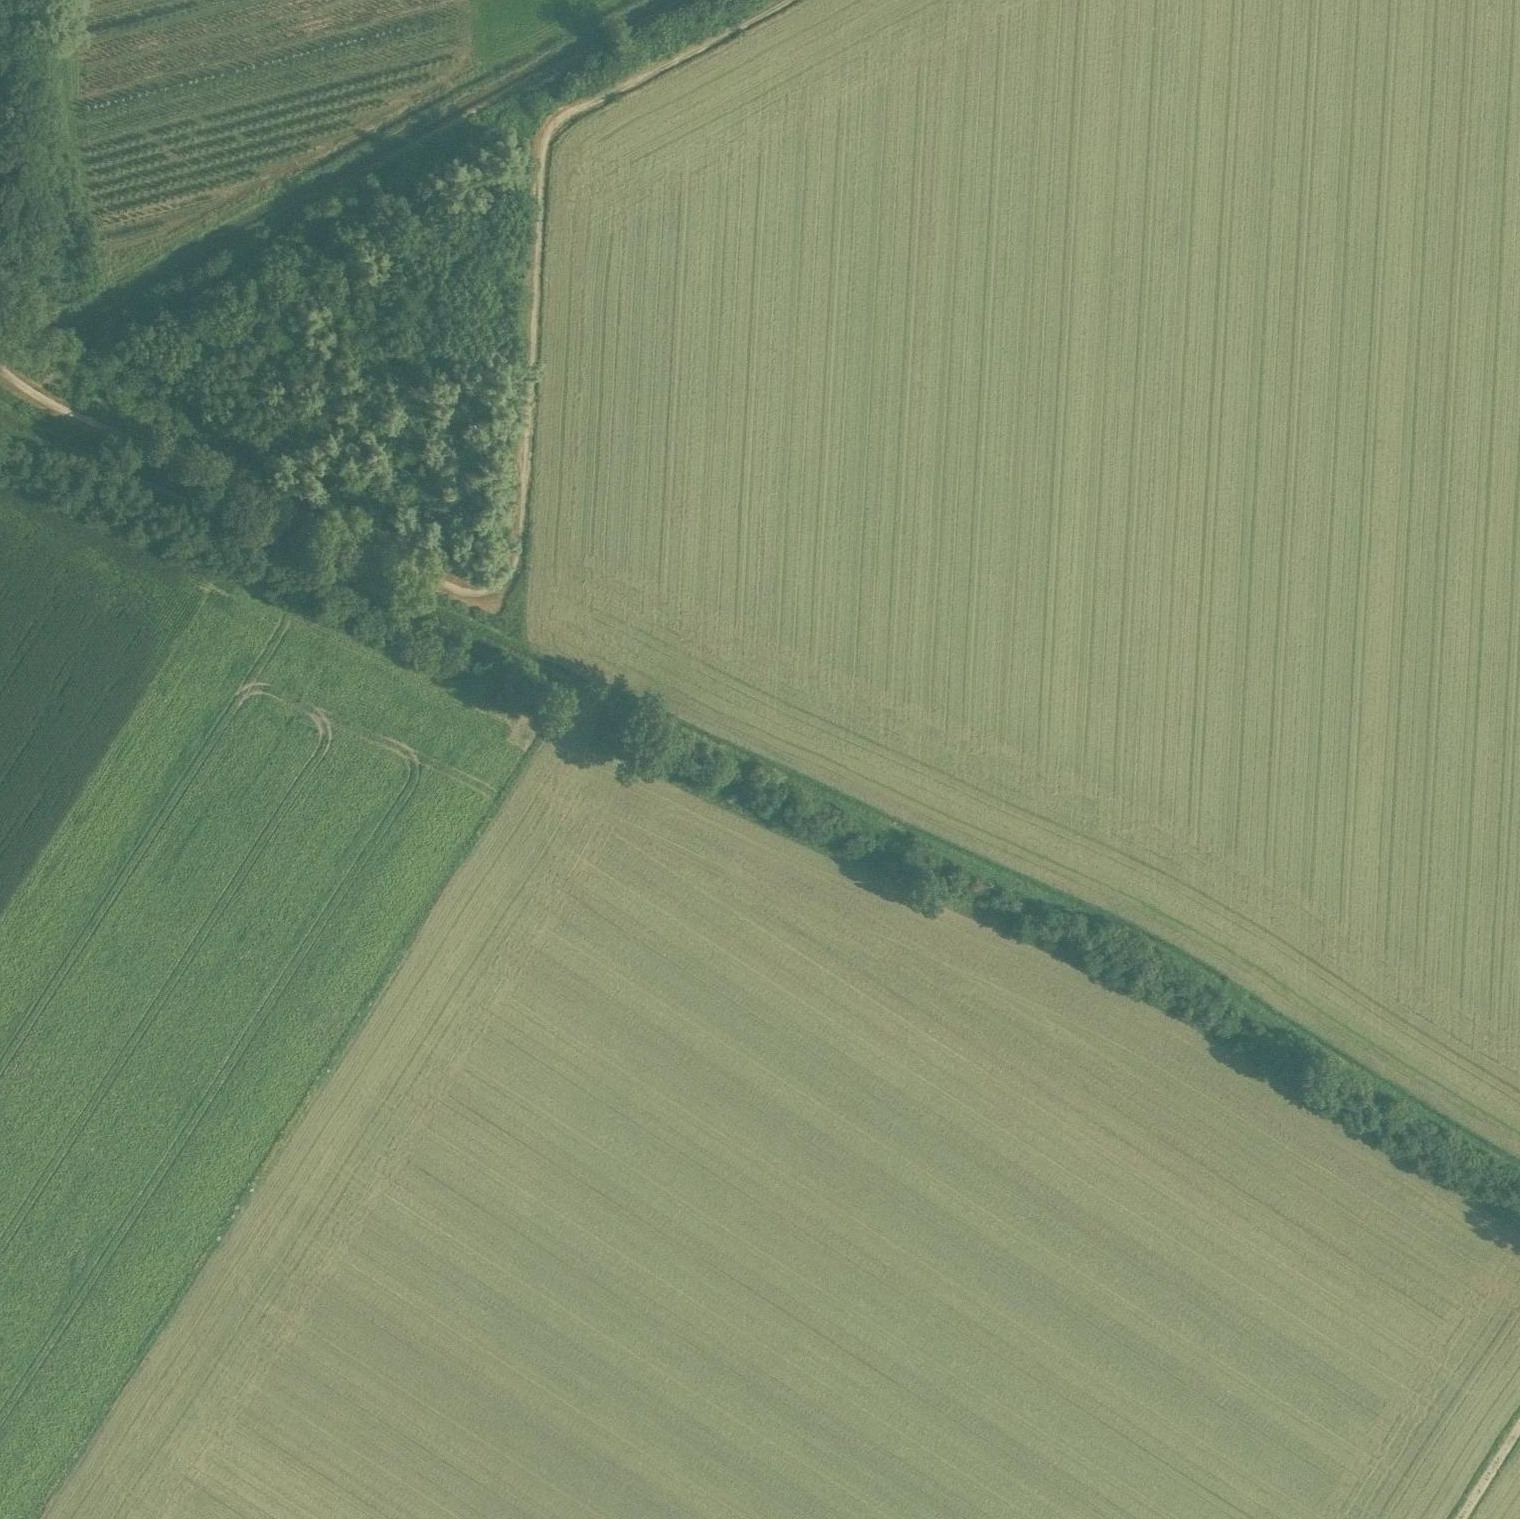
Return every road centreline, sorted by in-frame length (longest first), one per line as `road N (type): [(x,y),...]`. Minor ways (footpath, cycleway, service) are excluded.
road 1 (track): [(0,373),(44,404),(311,517),(465,594),(497,591),(518,564),(549,116),(775,0)]
road 2 (track): [(497,591),(593,669),(1142,916),(1519,1145)]
road 3 (track): [(675,0),(0,360)]

